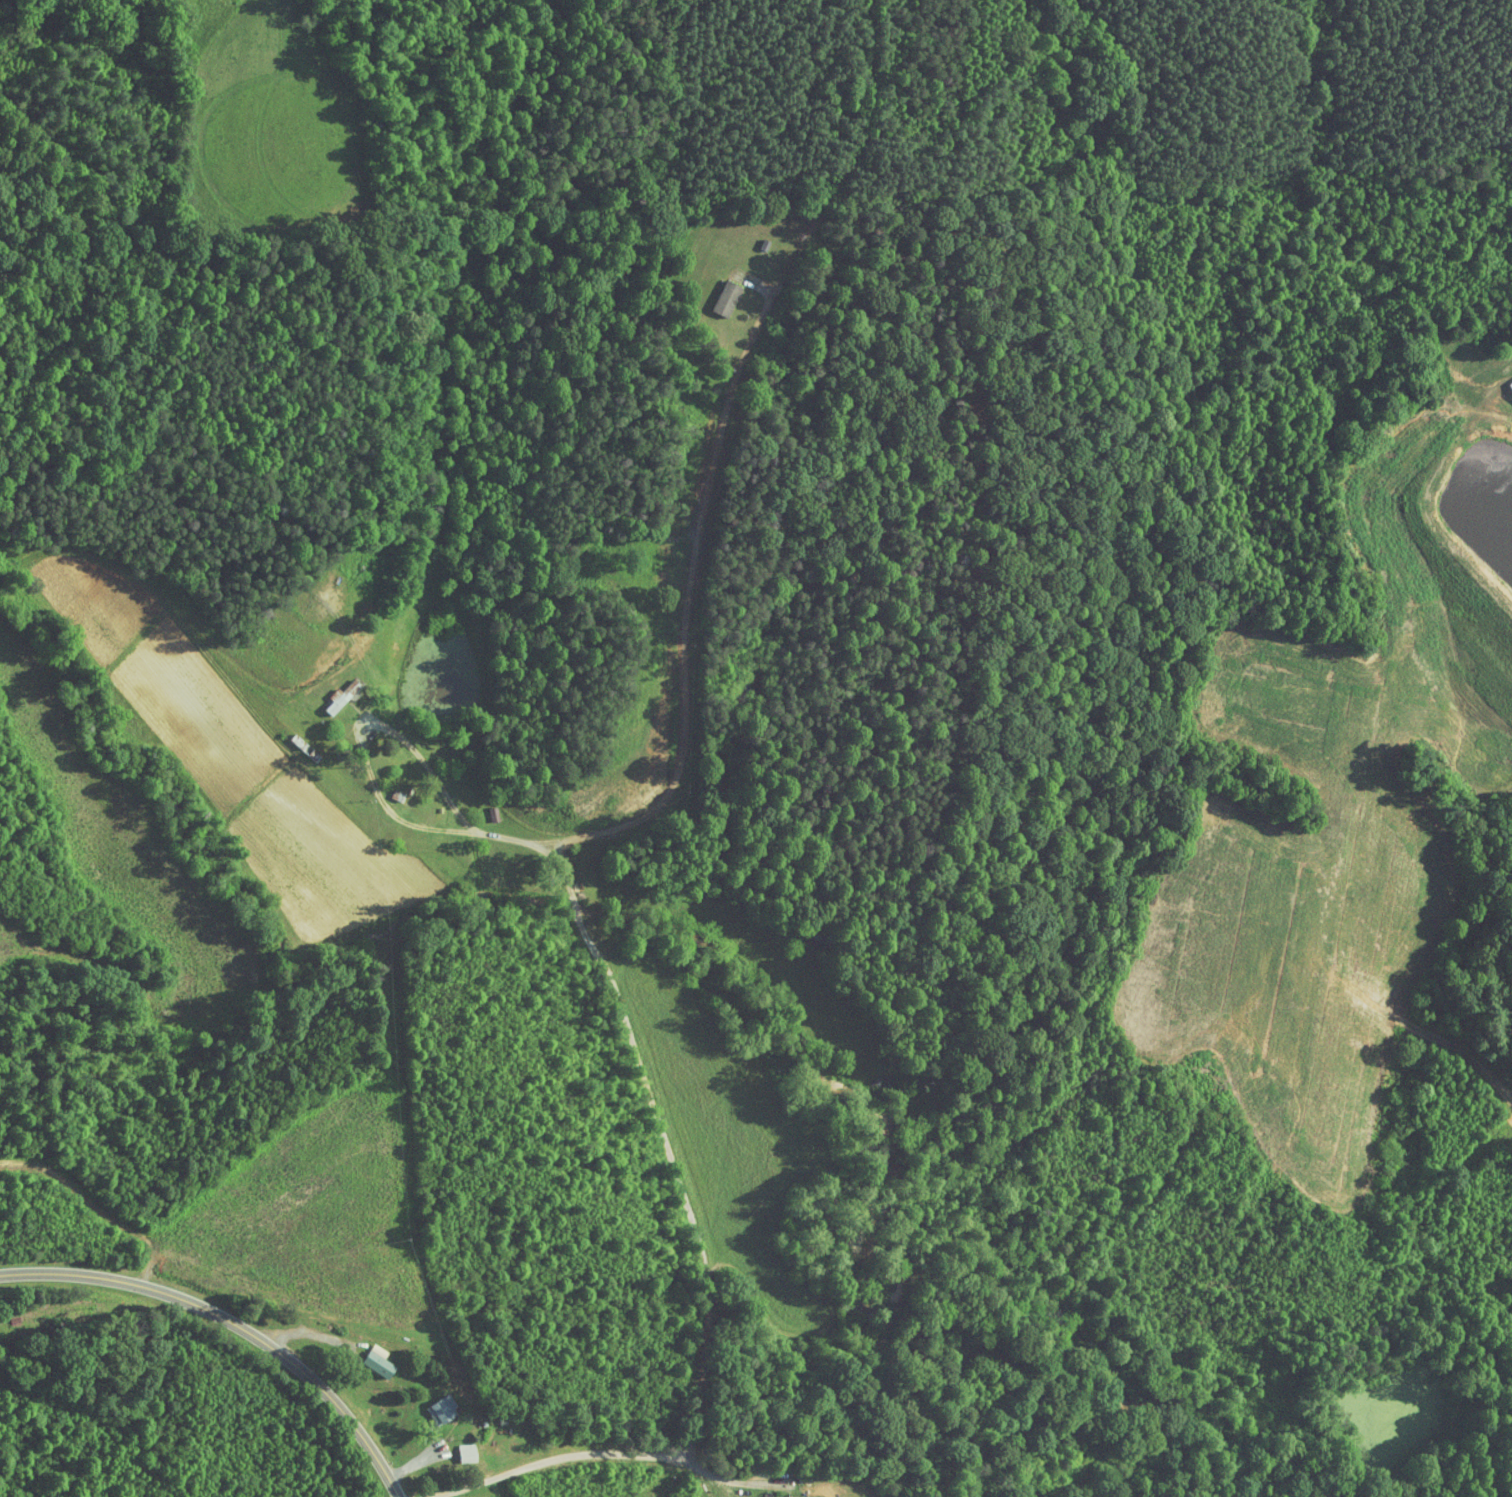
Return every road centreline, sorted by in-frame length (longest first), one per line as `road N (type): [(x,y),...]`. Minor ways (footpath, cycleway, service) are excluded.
road 1 (residential): [(436,1496),(542,1463),(684,1445),(696,1402),(704,1263),(582,881),(541,850),(463,823),(422,762),(391,734)]
road 2 (residential): [(541,850),(636,821),(663,803),(679,775),(685,631),(727,426),(748,355),(816,225)]
road 3 (residential): [(0,1276),(91,1277),(220,1317),(316,1386),(396,1496)]

